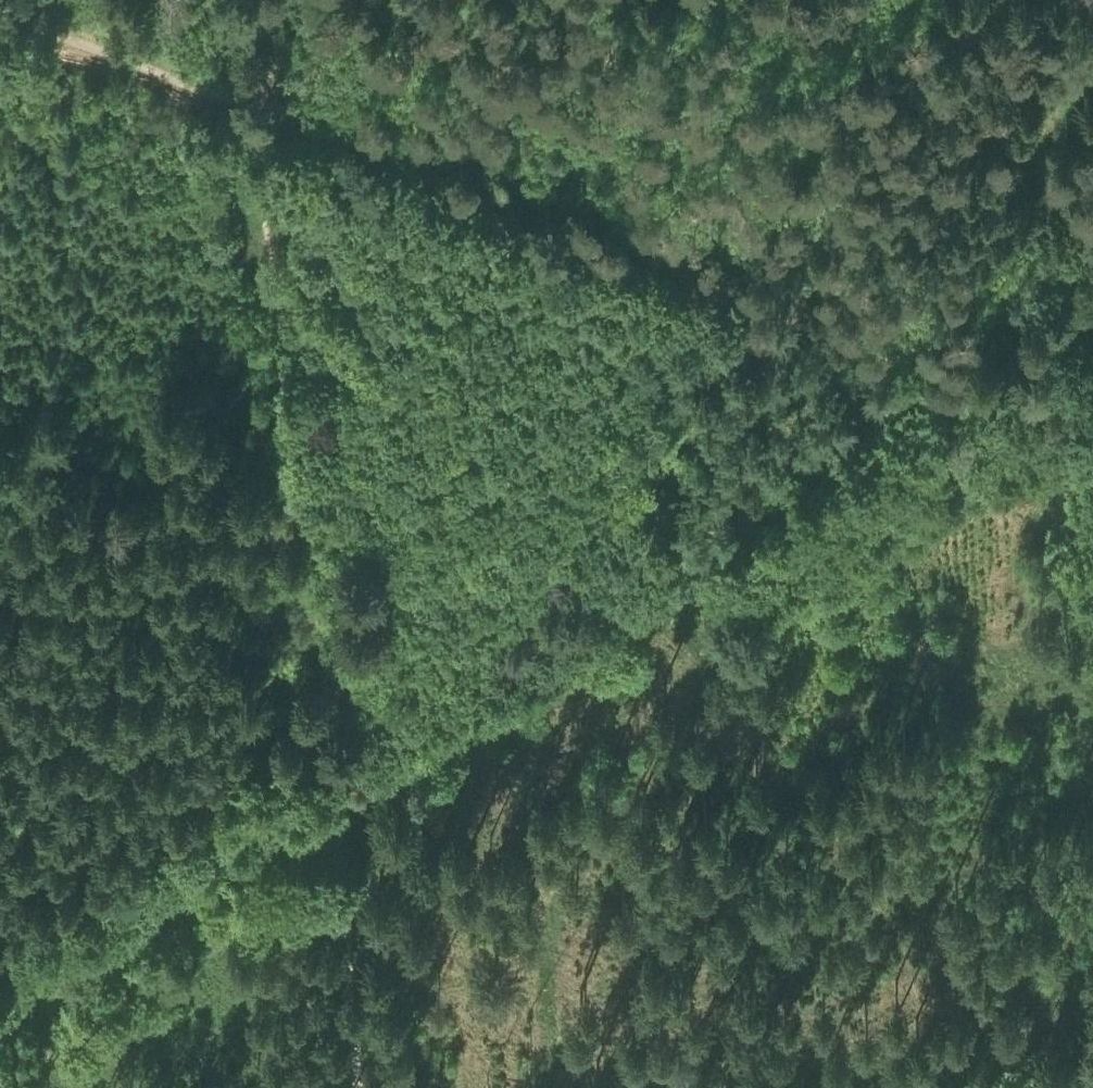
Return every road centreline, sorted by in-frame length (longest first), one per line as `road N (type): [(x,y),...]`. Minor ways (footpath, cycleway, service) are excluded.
road 1 (track): [(0,1009),(1092,297)]
road 2 (track): [(0,20),(609,237),(951,385)]
road 3 (track): [(1092,703),(1064,648),(1050,595),(1056,521),(1092,394)]

